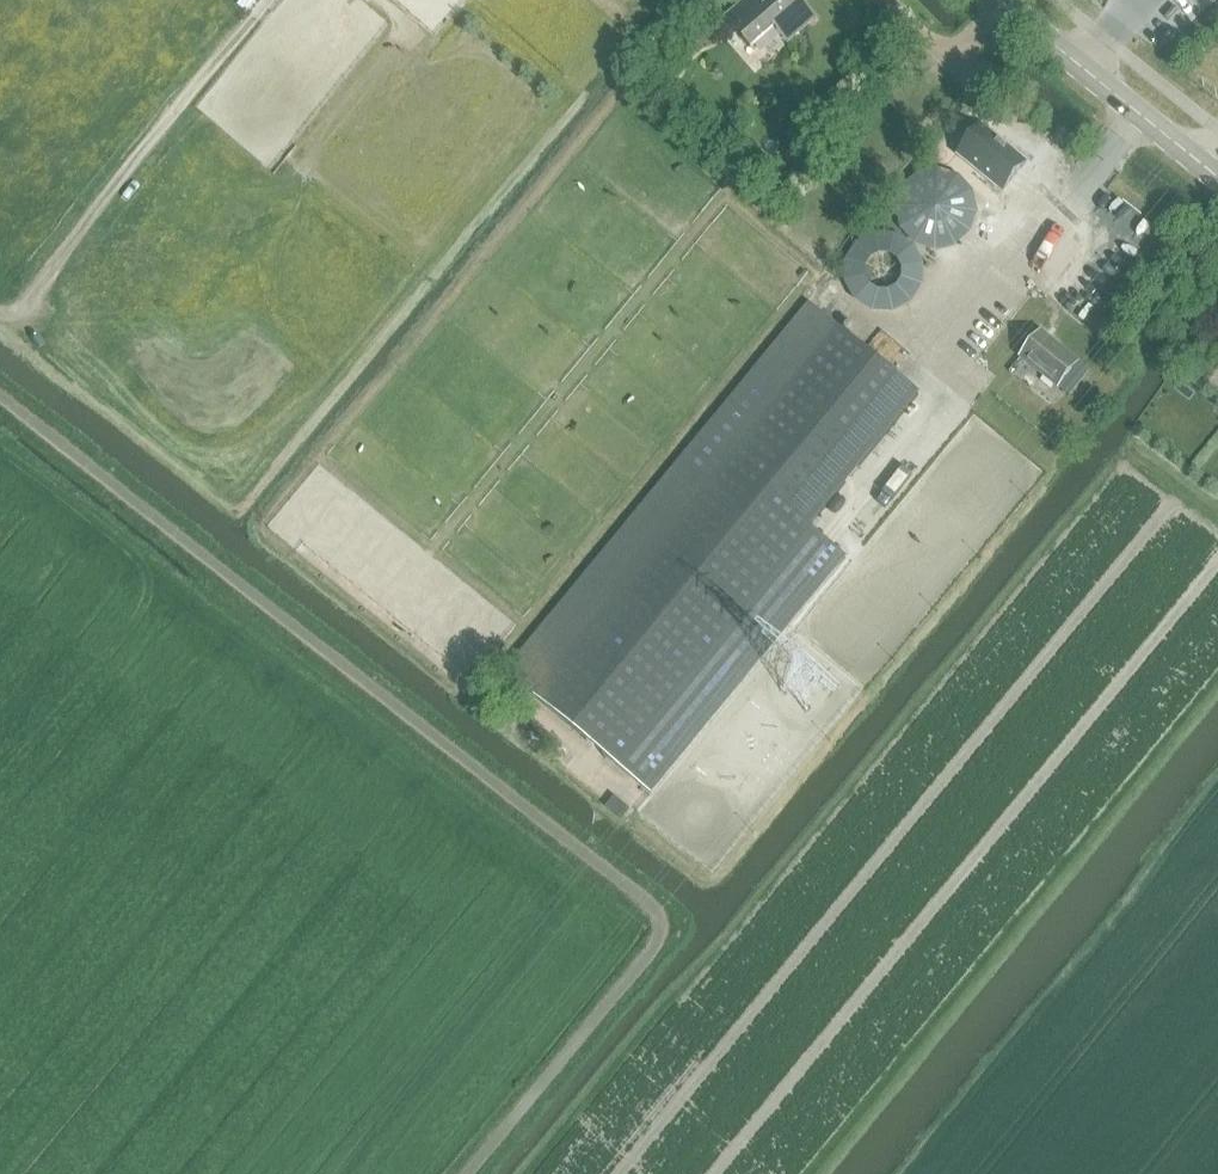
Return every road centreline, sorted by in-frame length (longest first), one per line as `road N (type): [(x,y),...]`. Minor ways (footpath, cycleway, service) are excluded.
road 1 (tertiary): [(1217,179),(1000,0)]

